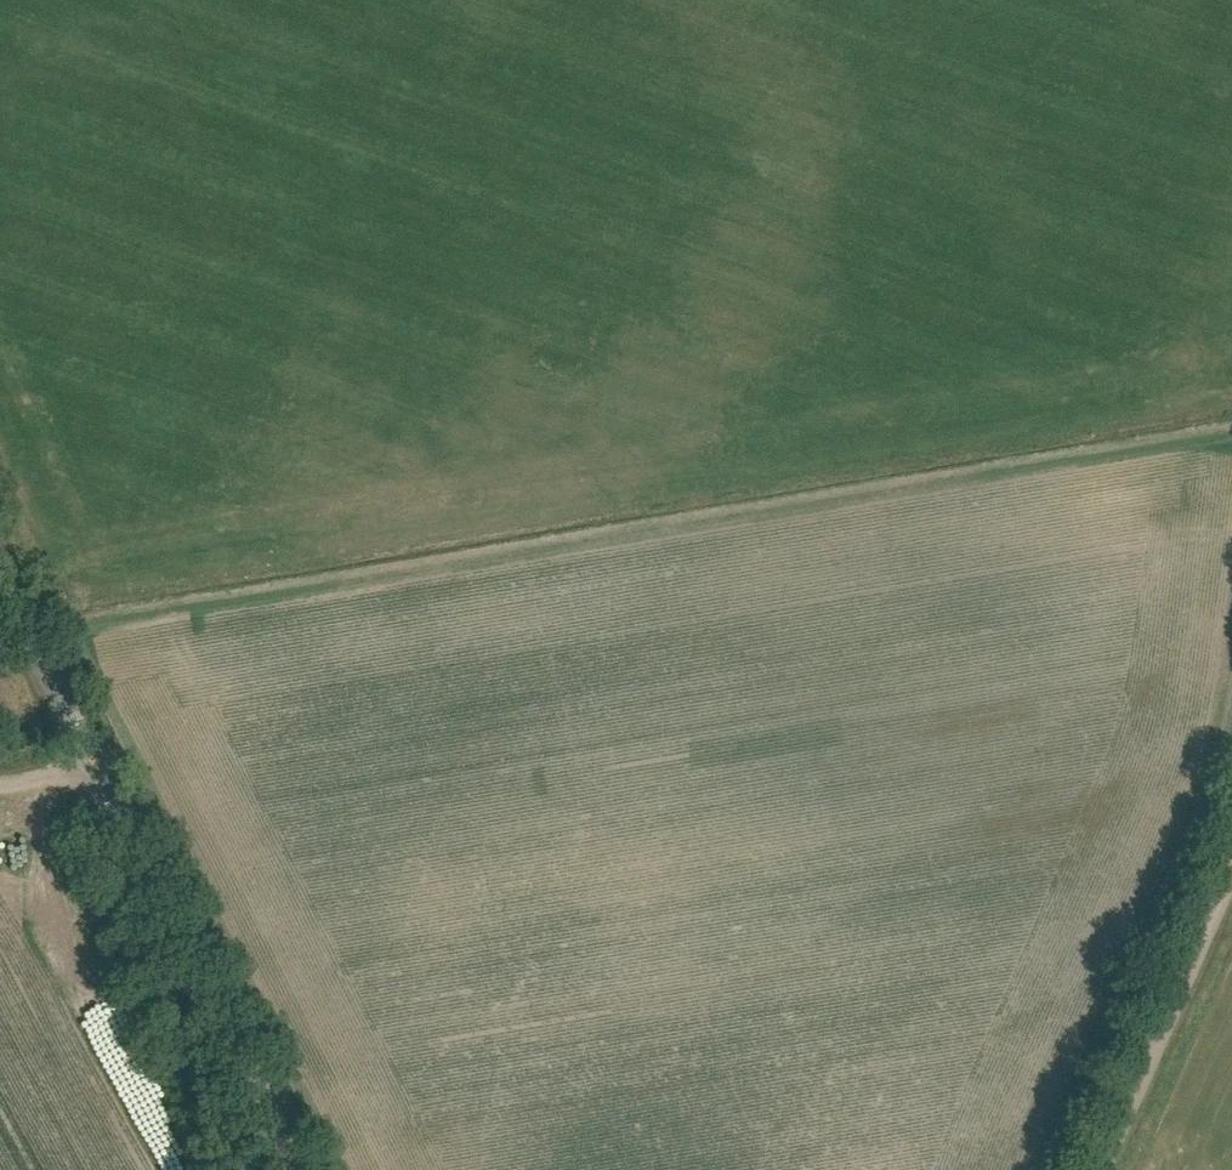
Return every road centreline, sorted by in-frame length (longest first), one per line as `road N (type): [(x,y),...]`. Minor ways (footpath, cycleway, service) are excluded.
road 1 (tertiary): [(301,1169),(94,763)]
road 2 (tertiary): [(1104,1169),(1231,878)]
road 3 (tertiary): [(94,763),(0,579)]

